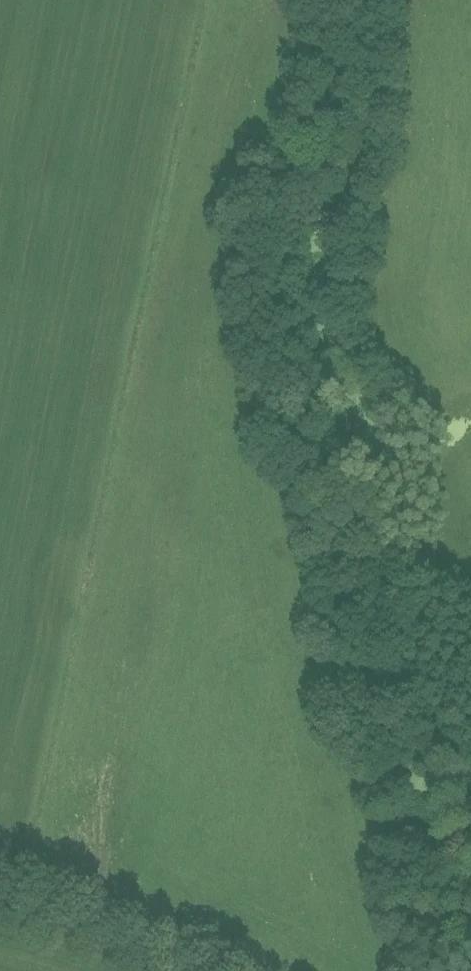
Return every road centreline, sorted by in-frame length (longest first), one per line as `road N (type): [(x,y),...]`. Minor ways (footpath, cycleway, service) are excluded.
road 1 (unclassified): [(197,970),(0,898)]

